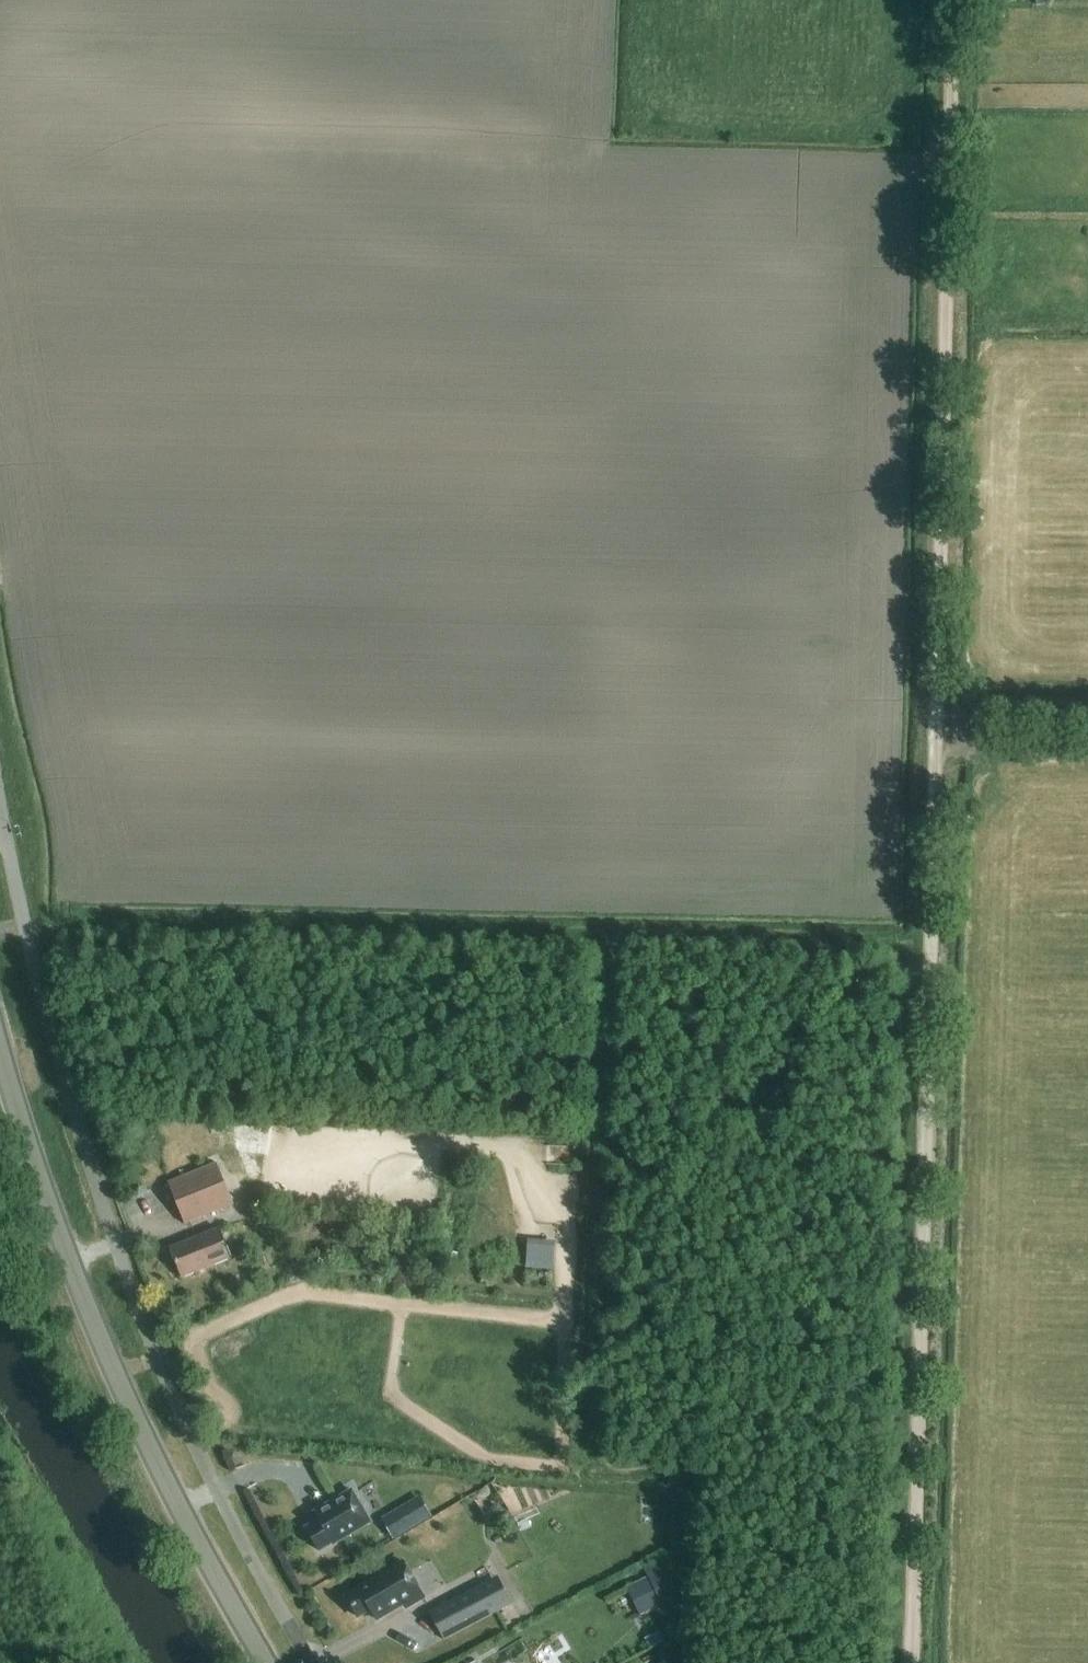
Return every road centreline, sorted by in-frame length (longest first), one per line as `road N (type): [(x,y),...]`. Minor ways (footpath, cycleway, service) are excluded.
road 1 (track): [(913,1662),(949,56)]
road 2 (tertiary): [(268,1662),(117,1384),(0,1052)]
road 3 (track): [(1087,729),(936,726)]

